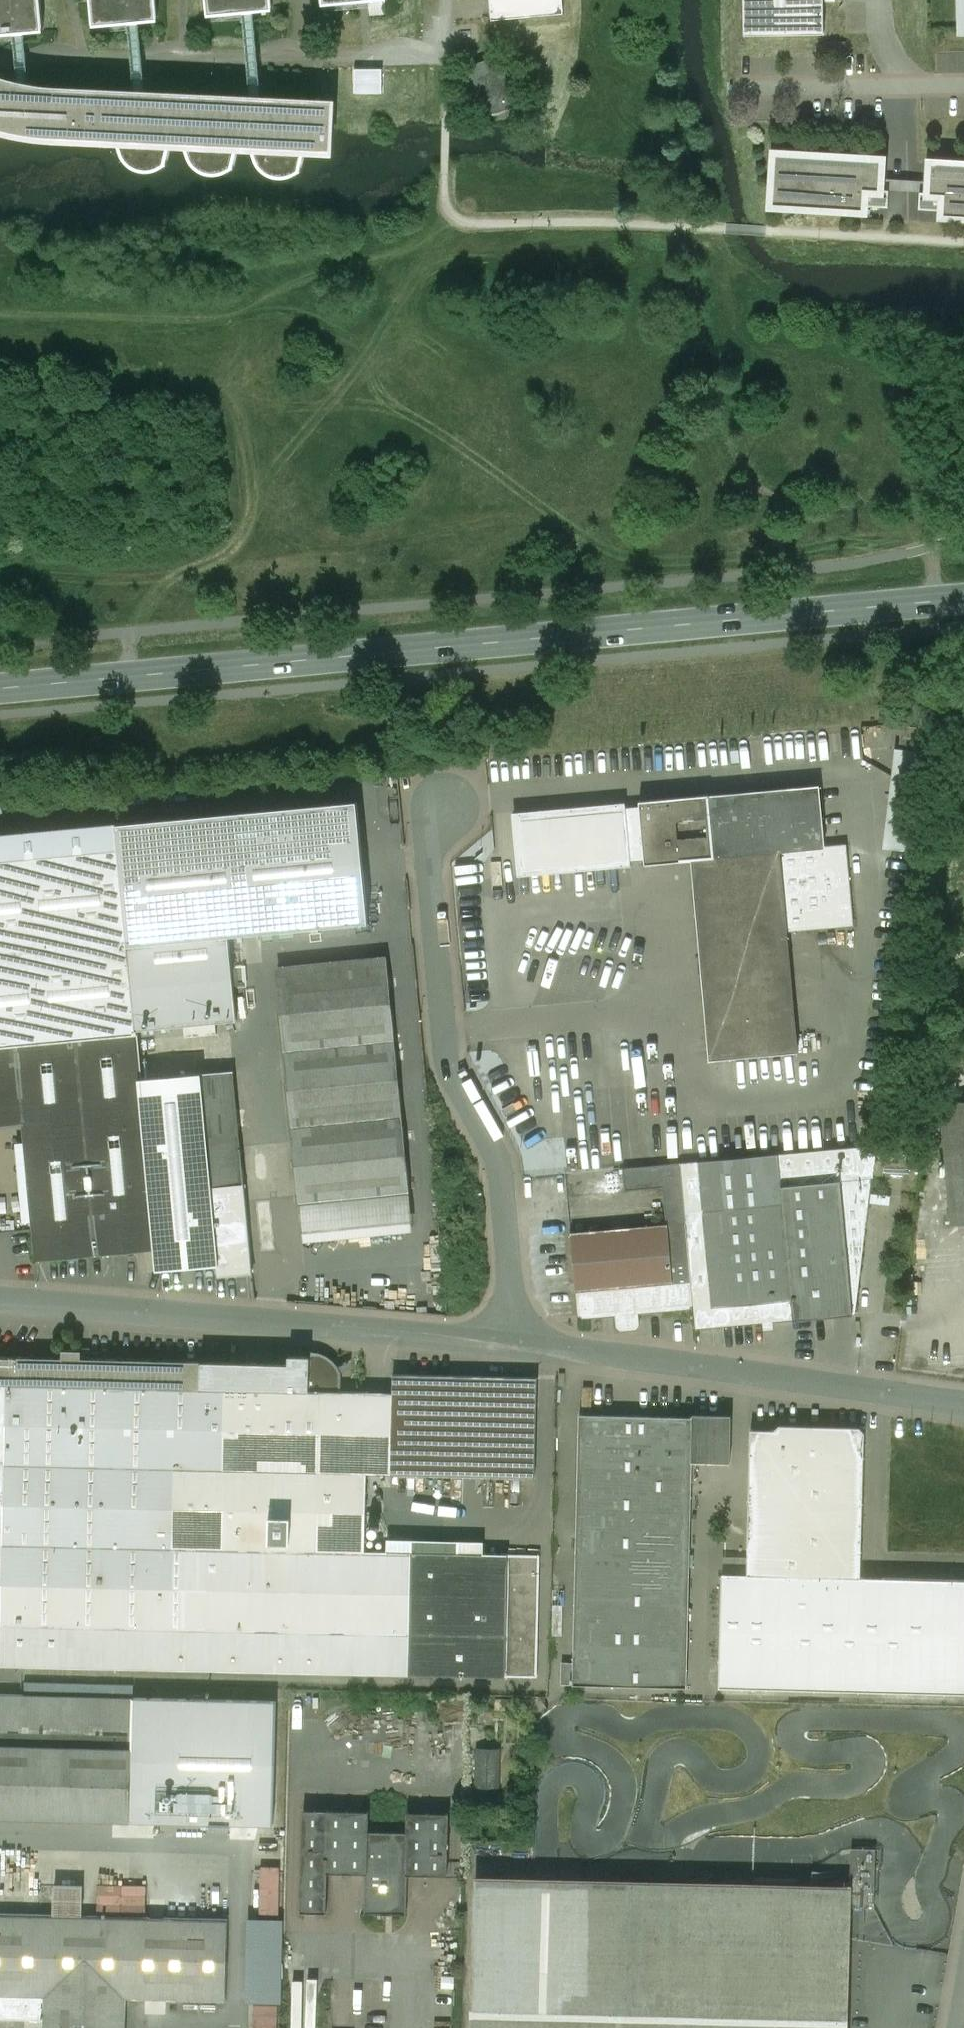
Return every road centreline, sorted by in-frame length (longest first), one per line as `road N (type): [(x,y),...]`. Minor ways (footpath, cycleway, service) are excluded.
road 1 (secondary): [(0,687),(963,599)]
road 2 (residential): [(509,1343),(500,1170),(453,1079),(443,1040),(429,858),(447,800)]
road 3 (residential): [(509,1343),(0,1302)]
road 4 (residential): [(963,1403),(509,1343)]
road 5 (residential): [(770,86),(963,82)]

